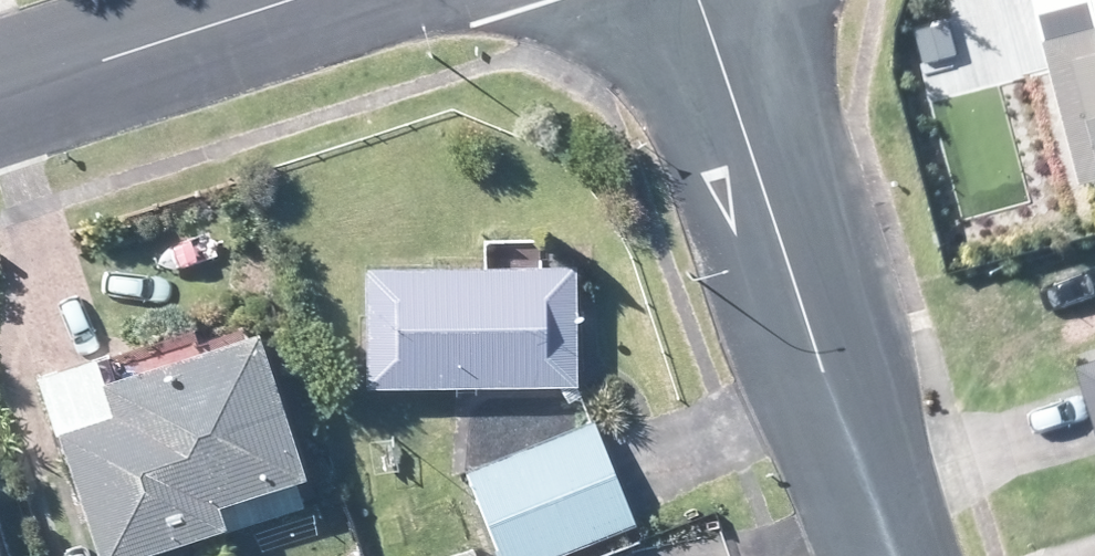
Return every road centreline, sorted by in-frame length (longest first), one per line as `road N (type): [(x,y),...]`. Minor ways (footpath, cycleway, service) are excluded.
road 1 (residential): [(889,555),(705,0)]
road 2 (tertiary): [(299,0),(0,97)]

